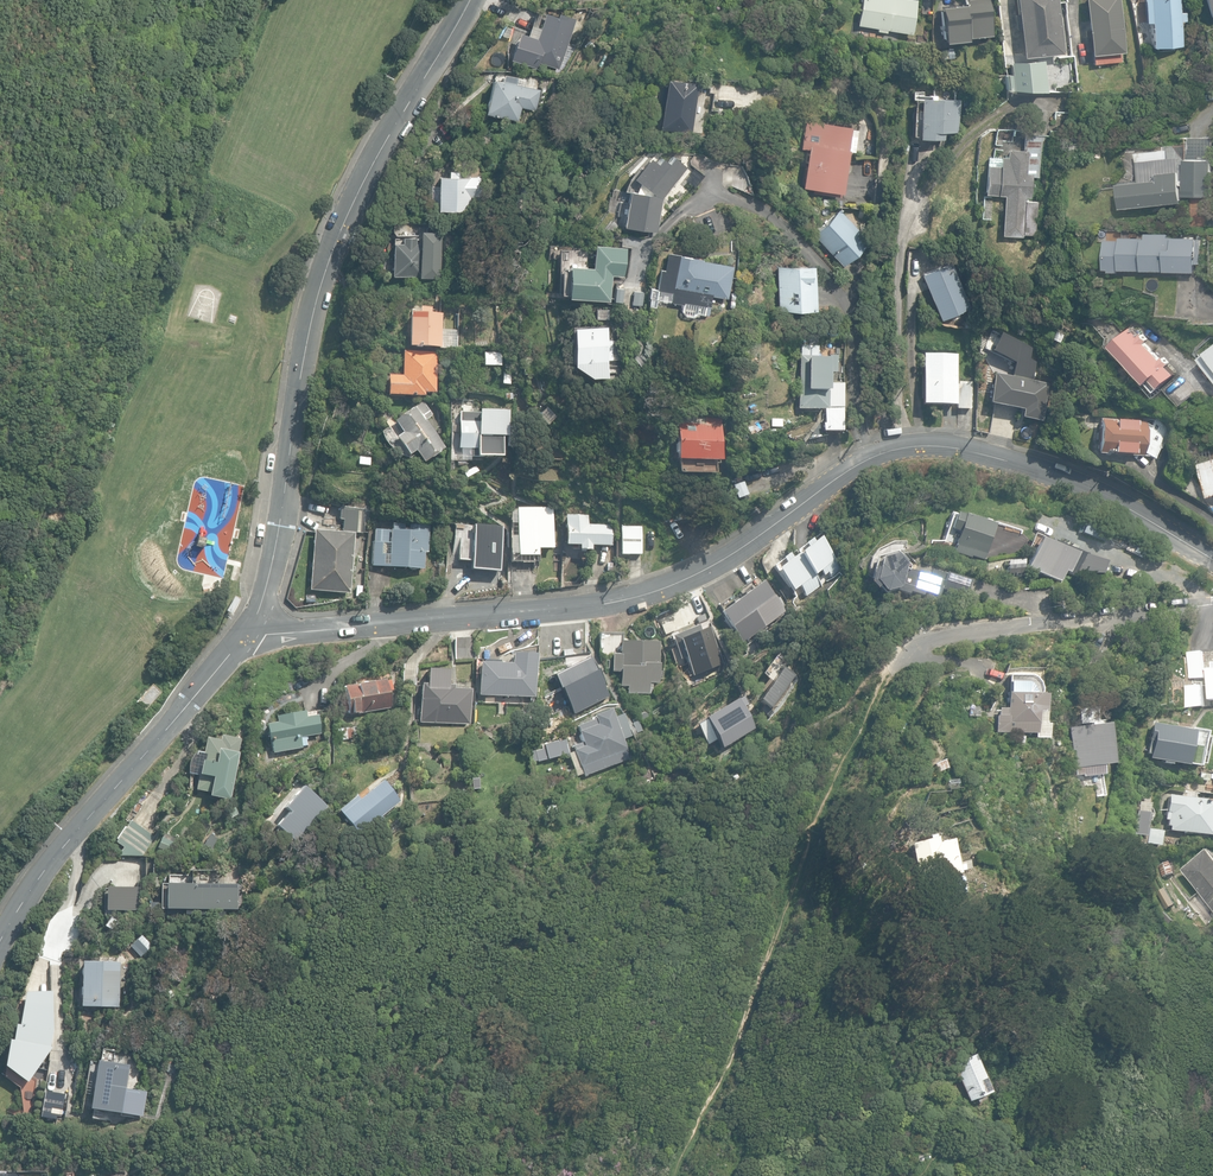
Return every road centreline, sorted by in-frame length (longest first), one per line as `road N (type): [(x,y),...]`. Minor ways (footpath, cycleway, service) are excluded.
road 1 (residential): [(248,634),(629,598),(709,566),(872,454),(922,442),(1082,485),(1212,559)]
road 2 (residential): [(248,634),(268,587),(300,383),(333,248),(361,183),(469,0)]
road 3 (track): [(680,1175),(811,830),(901,653)]
road 4 (residential): [(0,932),(81,820),(248,634)]
road 5 (residential): [(901,653),(932,635),(1212,603)]

